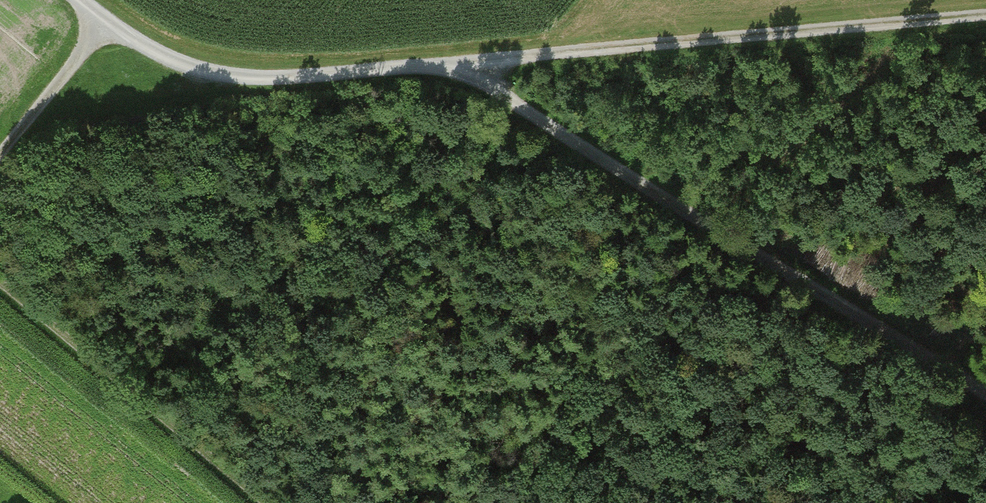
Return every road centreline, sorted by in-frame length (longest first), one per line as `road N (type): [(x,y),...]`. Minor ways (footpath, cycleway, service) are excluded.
road 1 (track): [(91,0),(154,52),(204,70),(288,79),(470,63),(584,146),(985,394)]
road 2 (track): [(470,63),(985,11)]
road 3 (track): [(0,283),(269,502)]
road 4 (track): [(111,16),(0,154)]

